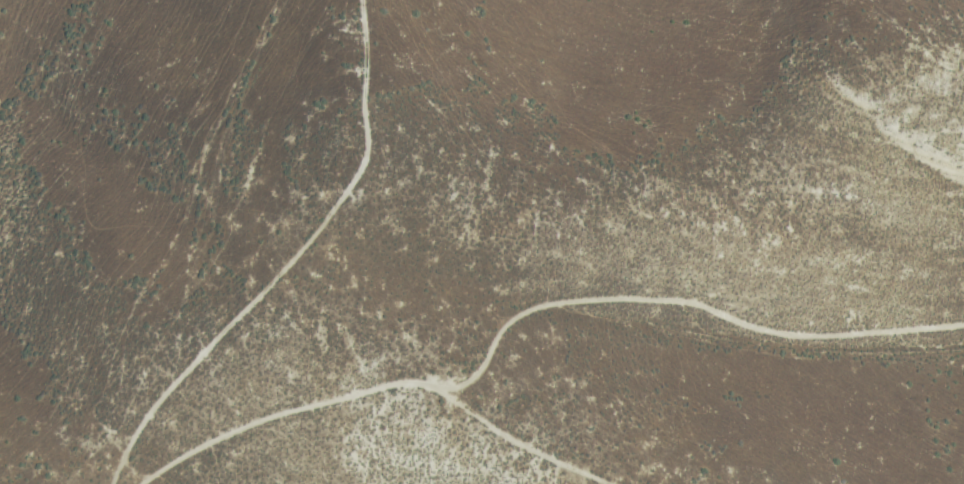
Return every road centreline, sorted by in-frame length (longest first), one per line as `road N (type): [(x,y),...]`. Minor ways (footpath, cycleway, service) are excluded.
road 1 (track): [(145,483),(233,433),(459,378),(487,360),(527,314),(544,308),(596,300),(696,303),(788,335),(963,325)]
road 2 (track): [(120,483),(153,412),(373,166),(359,0)]
road 3 (track): [(426,384),(509,438),(611,483)]

